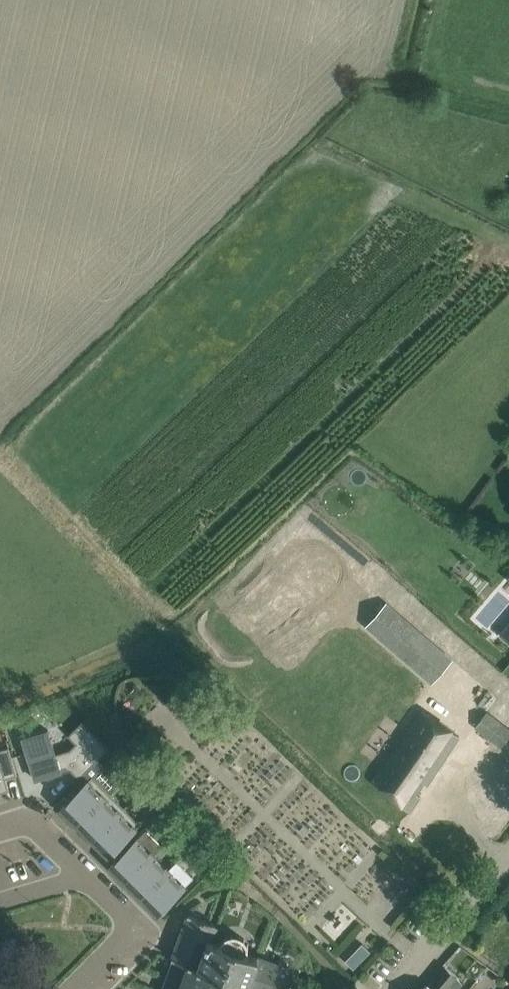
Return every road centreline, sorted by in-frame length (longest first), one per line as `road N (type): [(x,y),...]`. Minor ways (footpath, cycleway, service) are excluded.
road 1 (unclassified): [(395,988),(508,857)]
road 2 (residential): [(71,988),(133,927),(81,879)]

